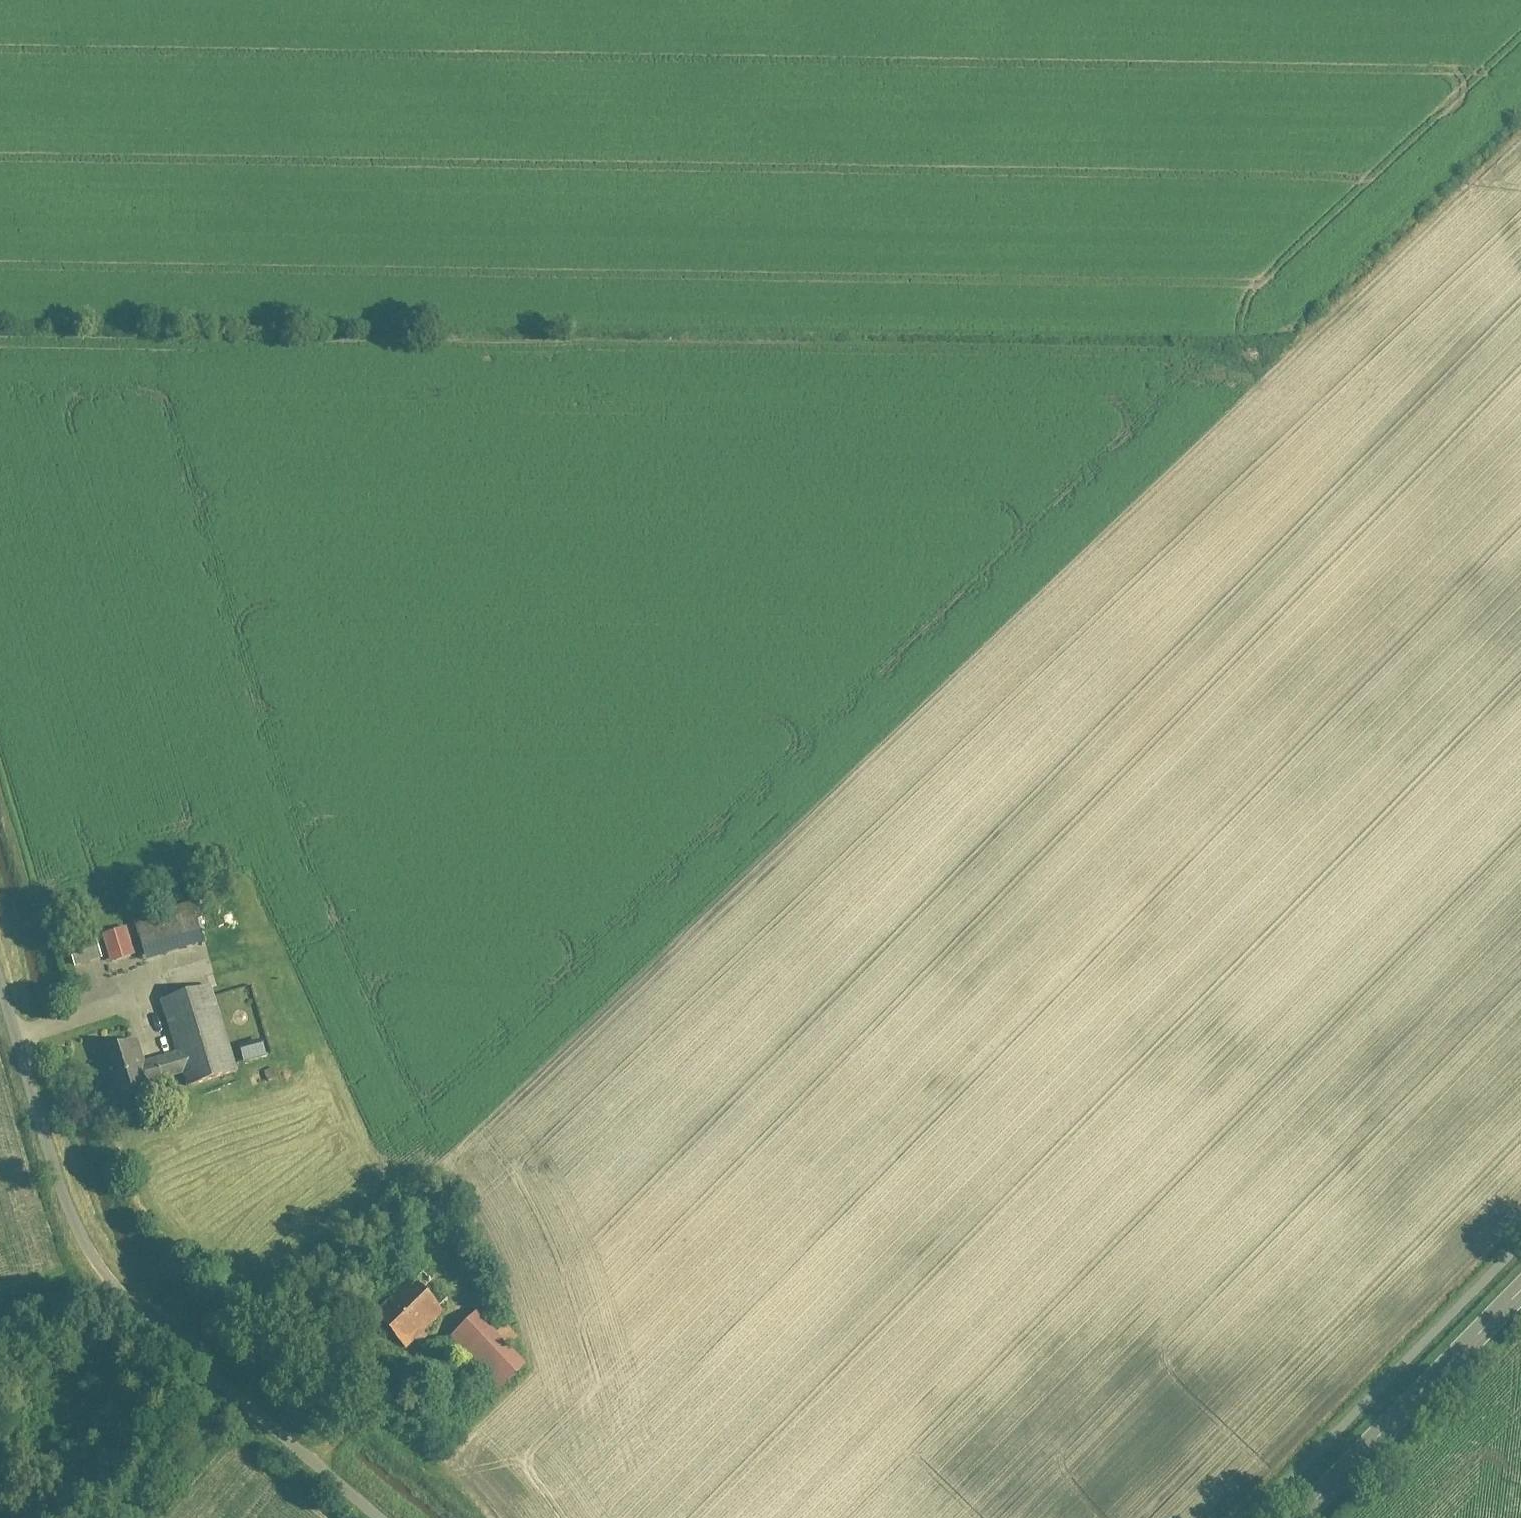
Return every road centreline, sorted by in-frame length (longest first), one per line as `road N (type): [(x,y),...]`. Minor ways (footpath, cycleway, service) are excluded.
road 1 (residential): [(373,1517),(105,1280),(60,1189),(0,996)]
road 2 (tertiary): [(1520,1298),(1306,1517)]

